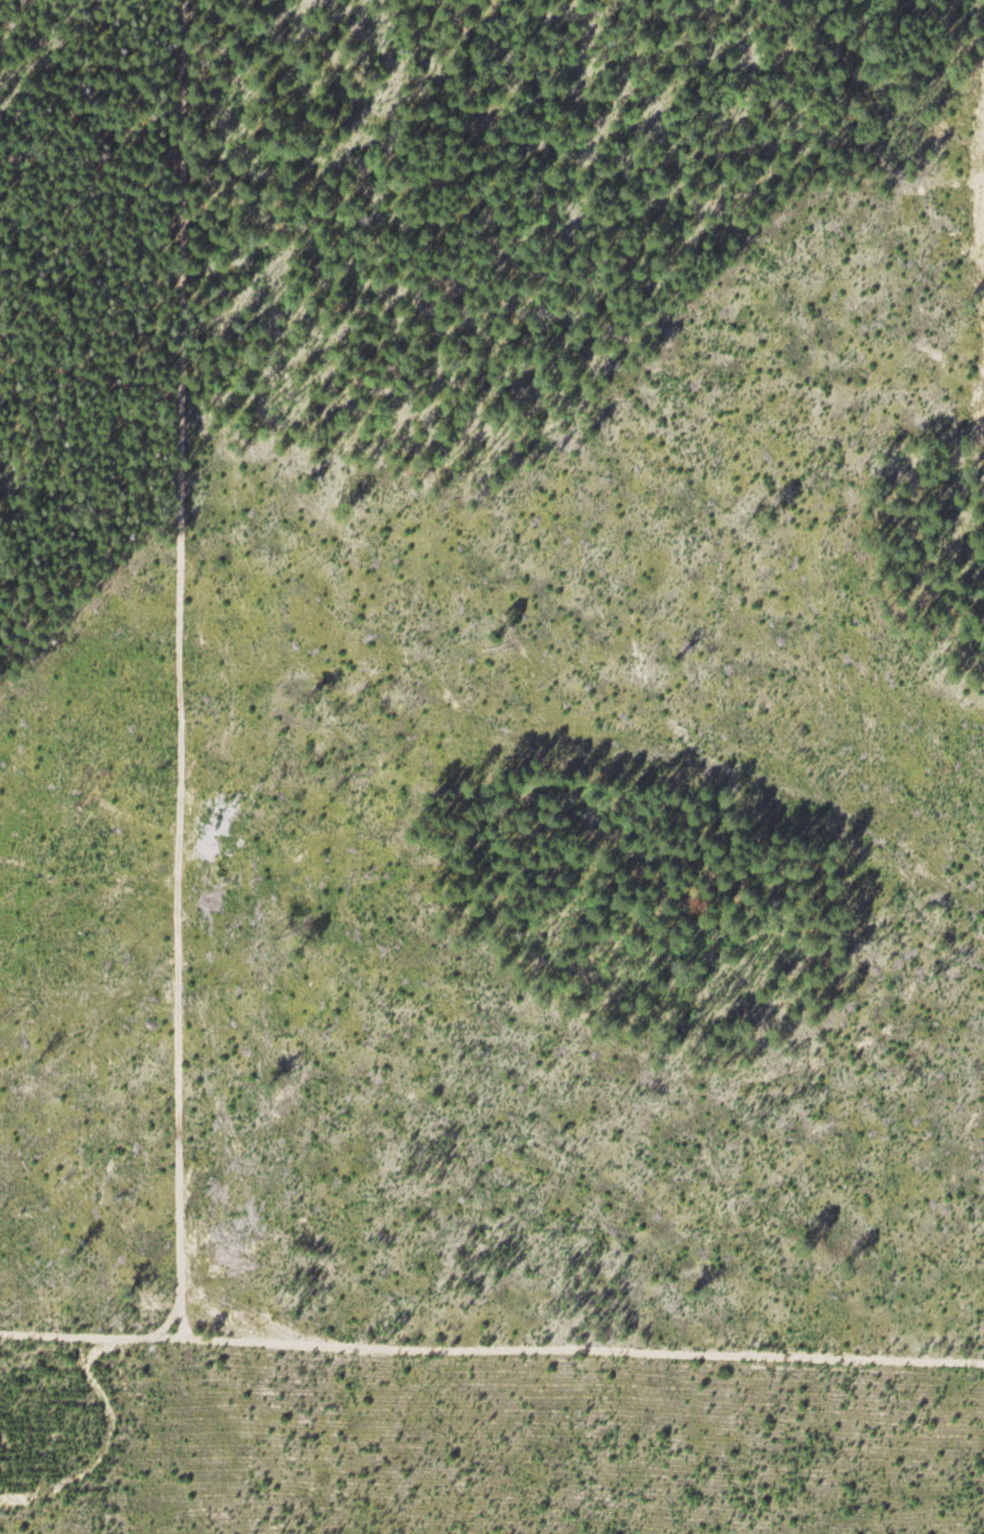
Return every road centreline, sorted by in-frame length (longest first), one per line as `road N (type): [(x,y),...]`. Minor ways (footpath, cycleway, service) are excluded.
road 1 (track): [(188,0),(181,1340)]
road 2 (track): [(983,1367),(319,1352),(0,1333)]

